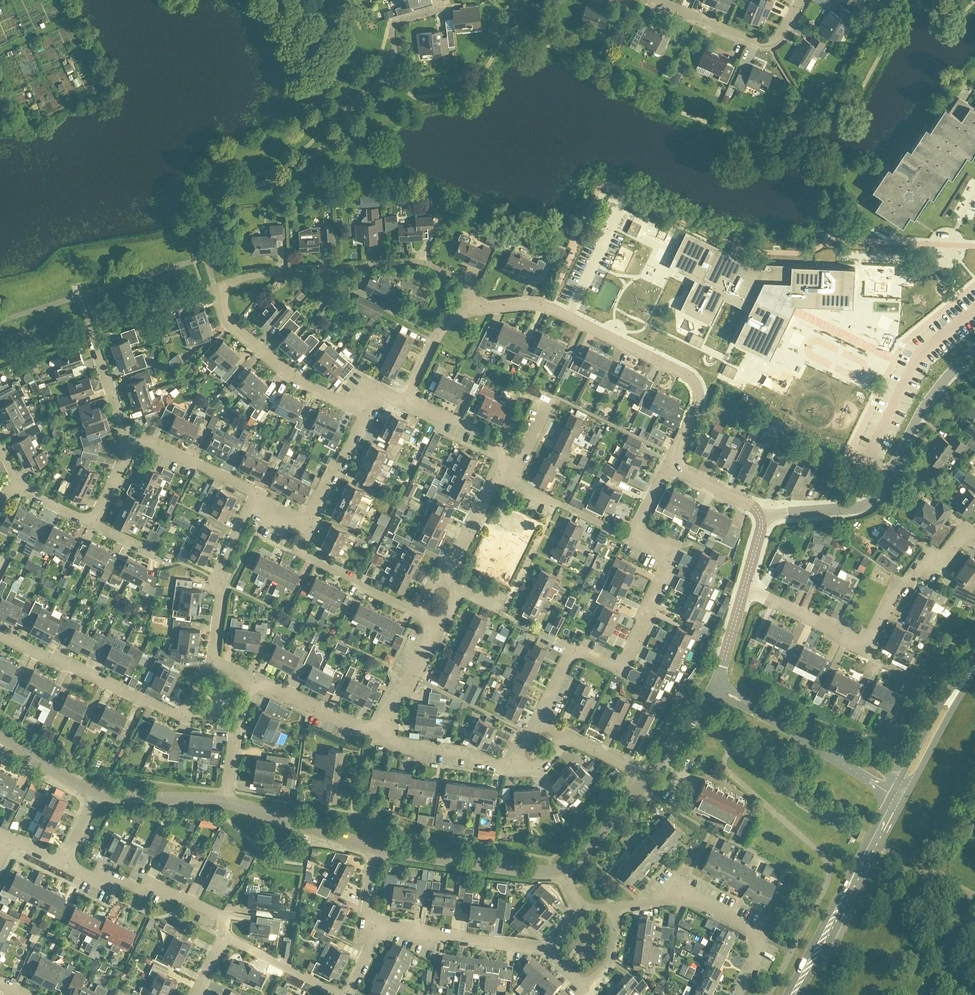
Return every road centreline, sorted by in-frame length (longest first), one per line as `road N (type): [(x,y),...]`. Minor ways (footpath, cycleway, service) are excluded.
road 1 (residential): [(365,412),(291,378),(236,327),(222,301),(230,284),(247,276),(426,264),(461,280),(481,309)]
road 2 (residential): [(674,462),(698,401),(688,376),(546,305),(481,309)]
road 3 (residential): [(761,519),(847,510),(874,499),(920,413),(963,360)]
road 4 (residential): [(0,635),(187,715),(210,664)]
road 5 (tertiary): [(793,994),(902,789)]
road 6 (residential): [(614,907),(682,892),(755,929),(759,949),(737,994)]
road 7 (residential): [(575,649),(619,669),(625,663),(665,559),(659,545),(634,532)]
road 8 (residential): [(902,789),(718,688)]
road 9 (residential): [(223,937),(220,916),(153,882),(138,888),(63,865)]
road 10 (residential): [(560,872),(509,873),(375,849)]
road 11 (residential): [(545,950),(367,927)]
road 12 (residential): [(801,0),(780,36),(763,43),(656,0)]
road 13 (residential): [(210,664),(217,576),(250,504)]
road 14 (residential): [(858,640),(871,635),(899,587),(930,558),(946,557),(974,533)]
road 15 (residential): [(375,849),(225,803)]
road 16 (residential): [(419,616),(307,557),(301,544),(307,530)]
road 17 (residential): [(250,504),(256,492),(132,440)]
road 18 (residential): [(517,767),(396,743),(378,733)]
road 19 (tertiary): [(902,789),(974,671)]
road 20 (residential): [(634,532),(626,537),(512,482)]
road 21 (residential): [(378,733),(350,728),(252,684)]
road 22 (residential): [(307,530),(365,412)]
road 23 (residential): [(340,994),(223,937)]
road 24 (residential): [(225,803),(96,793)]
road 25 (residential): [(481,309),(446,323),(404,401)]
road 26 (residential): [(645,779),(560,872)]
road 27 (residential): [(746,587),(858,640)]
road 28 (residential): [(378,733),(442,628)]
road 29 (residential): [(225,803),(252,684)]

